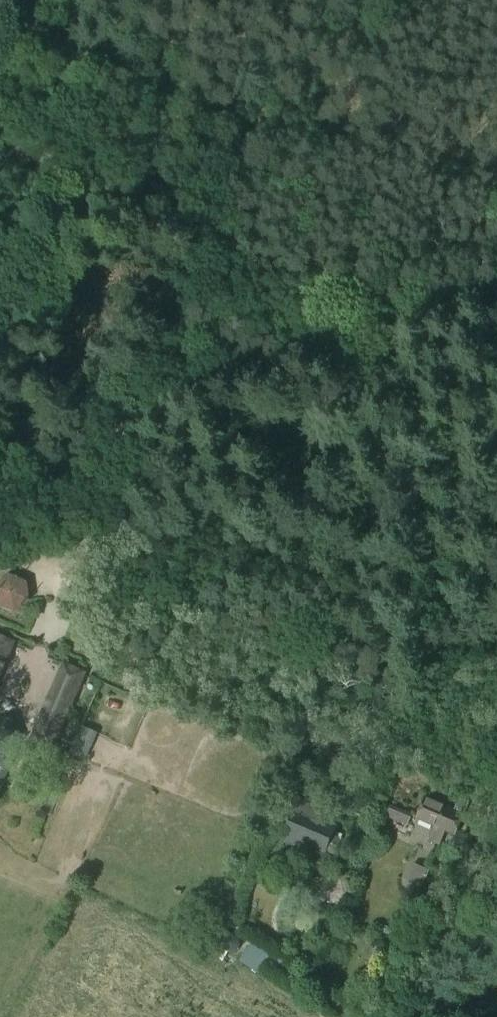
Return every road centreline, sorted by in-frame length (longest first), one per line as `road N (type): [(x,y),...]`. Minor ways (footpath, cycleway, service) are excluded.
road 1 (track): [(56,611),(267,124)]
road 2 (track): [(0,434),(496,300)]

